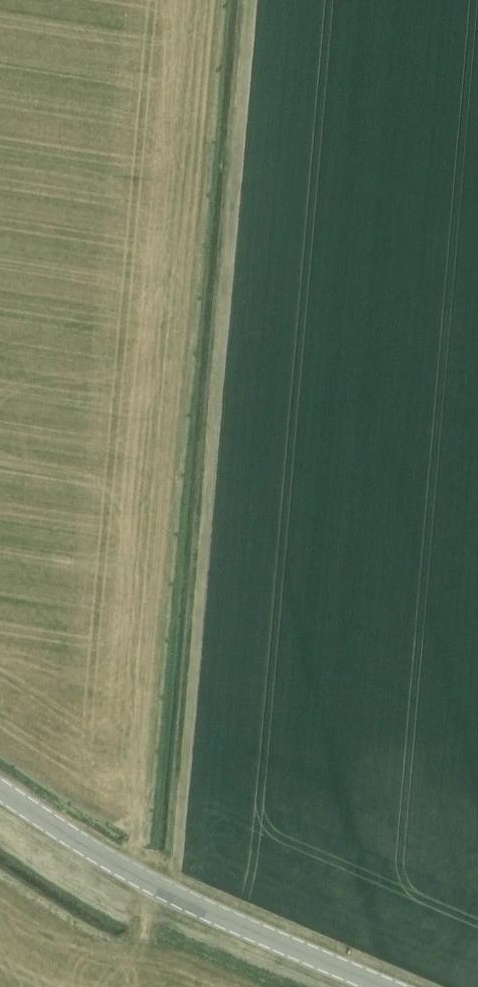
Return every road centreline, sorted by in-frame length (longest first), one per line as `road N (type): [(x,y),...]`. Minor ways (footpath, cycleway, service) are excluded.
road 1 (secondary): [(382,986),(130,872),(0,791)]

